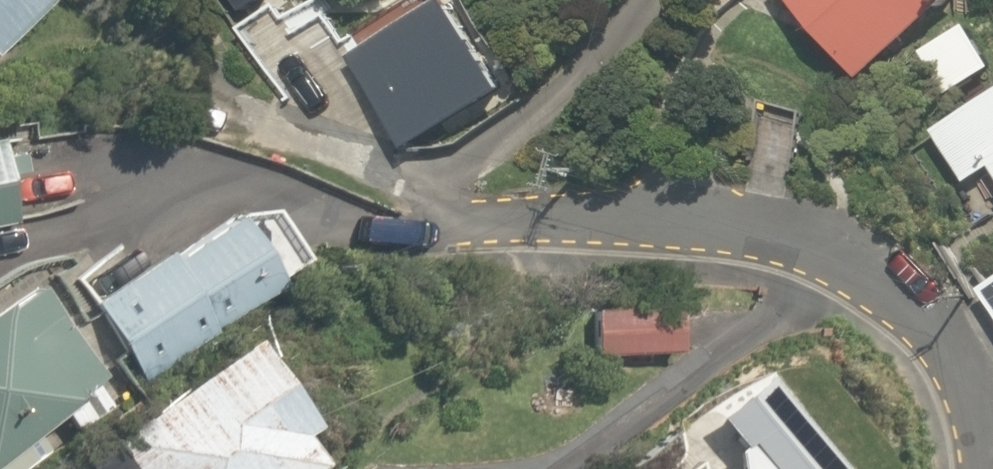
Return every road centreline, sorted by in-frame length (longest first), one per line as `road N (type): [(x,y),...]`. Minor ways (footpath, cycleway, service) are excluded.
road 1 (residential): [(422,230),(645,208),(832,245),(907,286),(955,341),(976,388),(984,468)]

